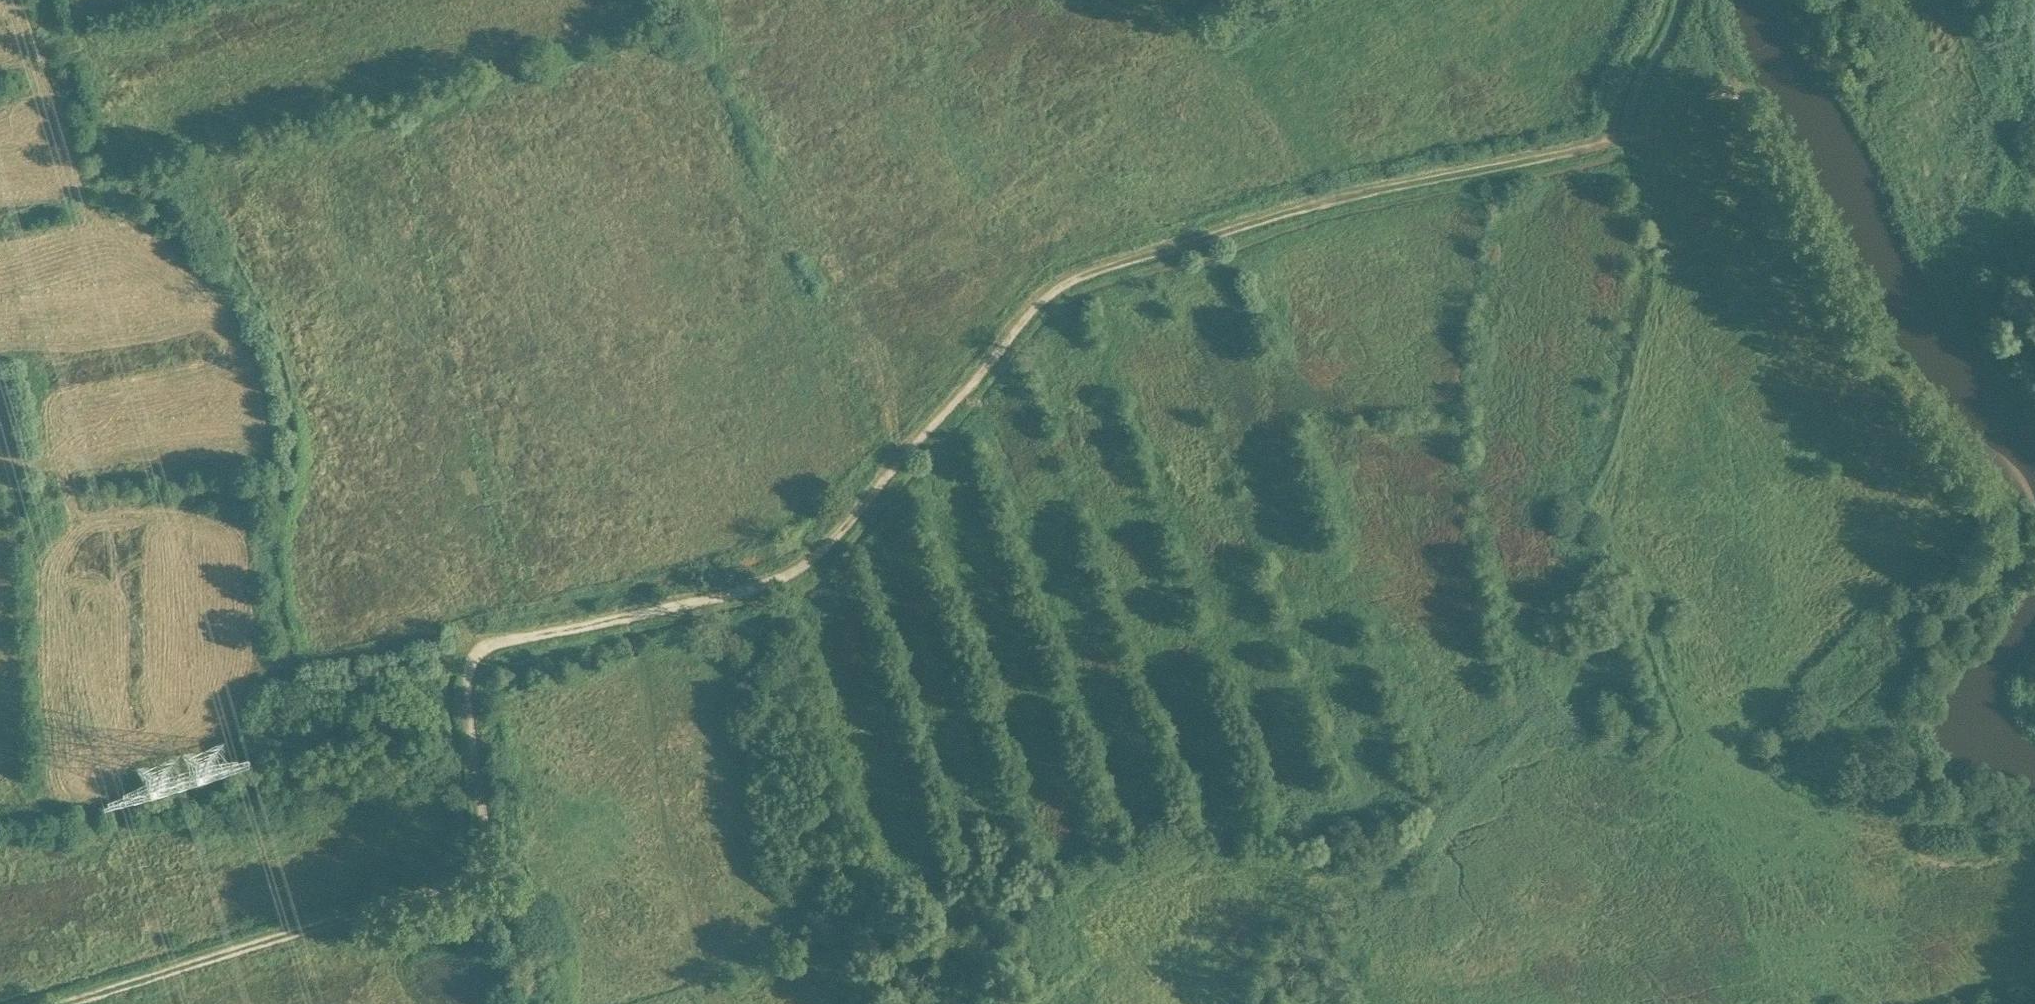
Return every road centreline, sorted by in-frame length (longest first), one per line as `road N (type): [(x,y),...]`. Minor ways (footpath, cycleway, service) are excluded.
road 1 (track): [(628,617),(776,579),(800,566),(1046,299),(1078,278),(1309,204),(1608,142)]
road 2 (track): [(53,1003),(282,934),(465,866),(489,829),(465,650)]
road 3 (track): [(628,617),(687,906),(721,1003)]
road 4 (track): [(465,650),(628,617)]
road 5 (track): [(1608,142),(1627,75),(1665,0)]
road 6 (track): [(1608,142),(1733,102)]

